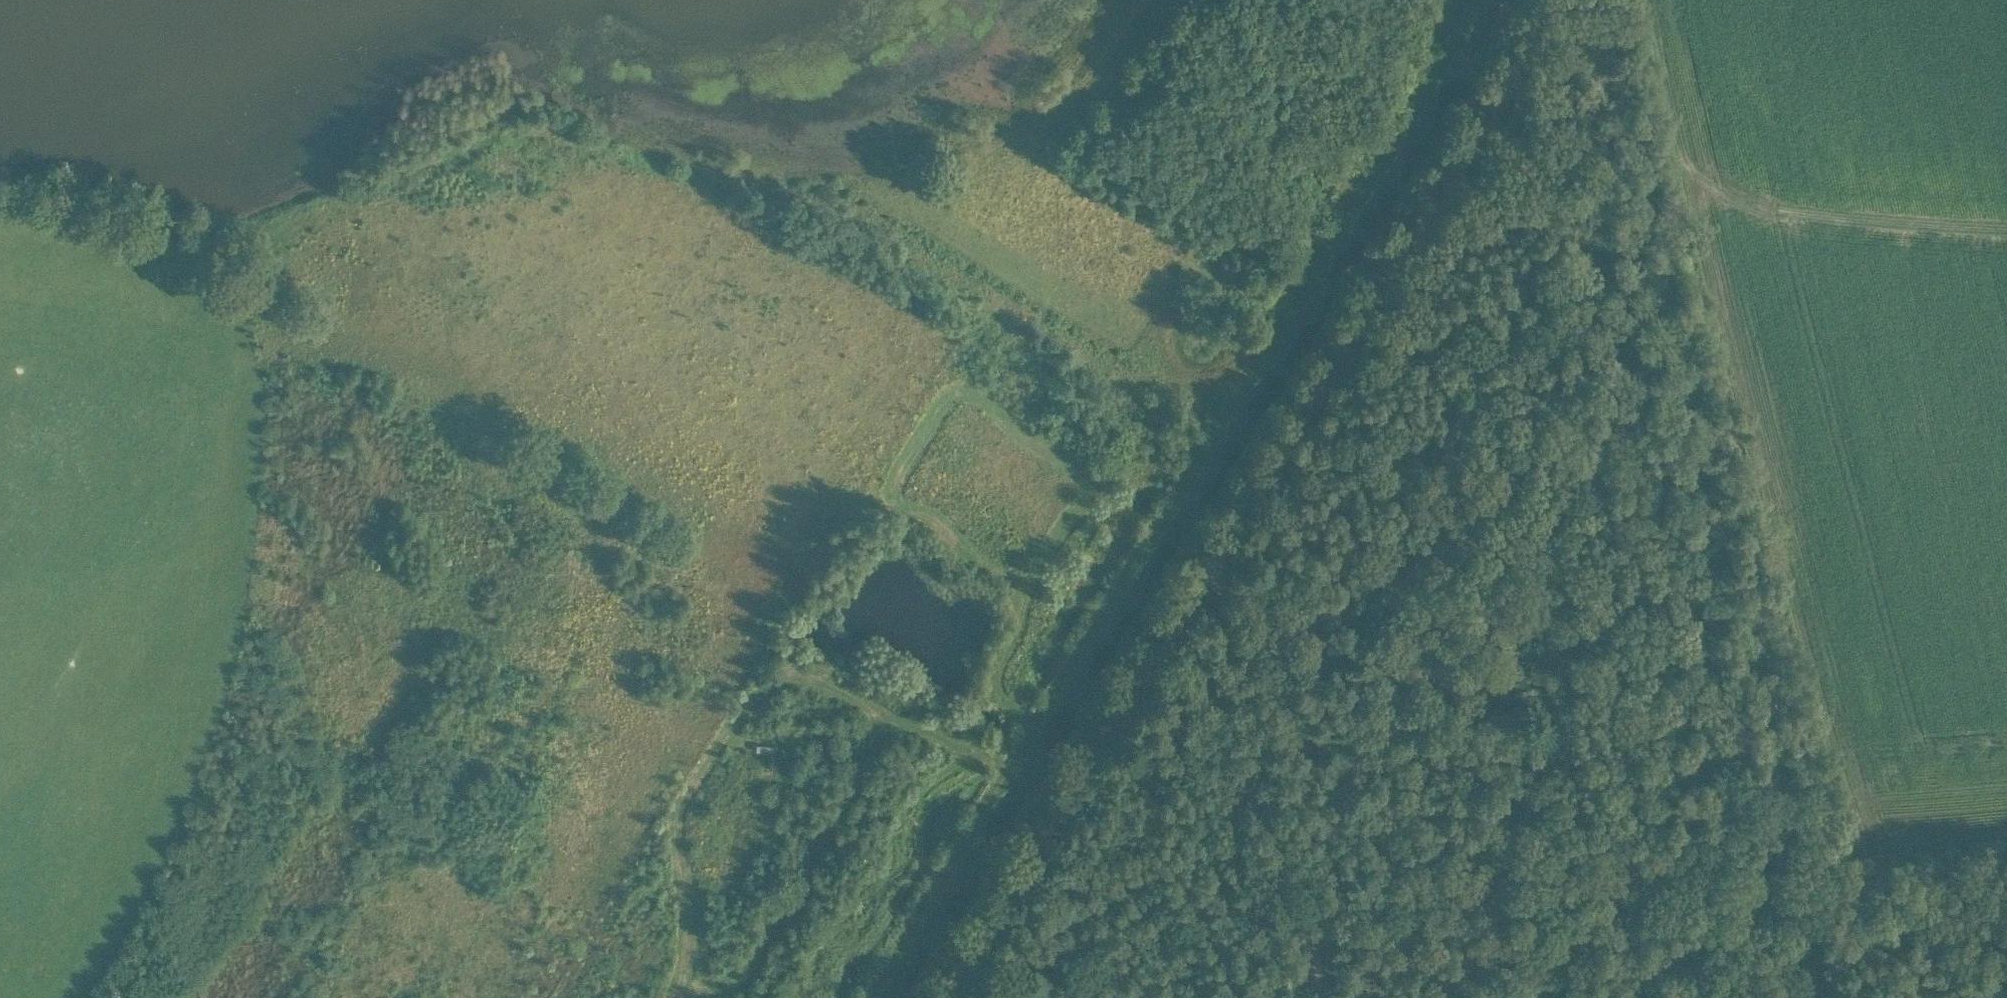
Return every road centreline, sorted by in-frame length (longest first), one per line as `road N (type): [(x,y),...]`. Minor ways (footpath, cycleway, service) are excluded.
road 1 (track): [(866,997),(1446,38),(1456,0)]
road 2 (unclassified): [(946,997),(1512,77),(1533,0)]
road 3 (track): [(677,997),(688,932),(681,806),(743,712),(773,685),(799,674),(821,678),(885,716),(1009,762)]
road 4 (track): [(1321,997),(1212,562)]
road 5 (track): [(1241,517),(1306,560),(1592,538),(1631,483)]
road 6 (track): [(900,193),(1188,376),(1237,384)]
road 7 (track): [(681,984),(747,972),(799,903),(818,844),(855,791),(885,716)]

